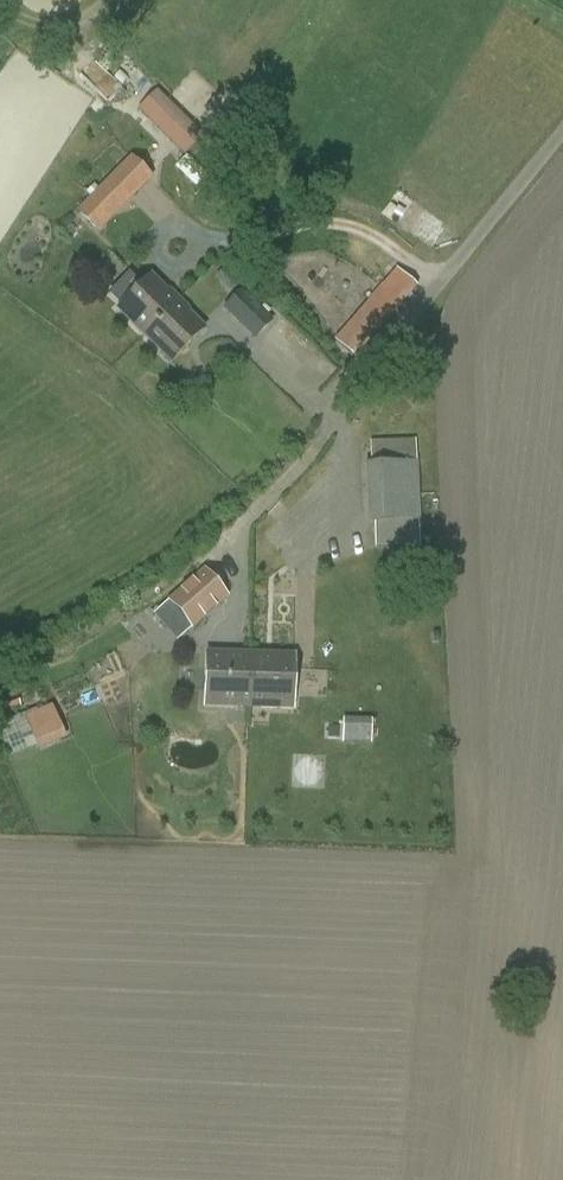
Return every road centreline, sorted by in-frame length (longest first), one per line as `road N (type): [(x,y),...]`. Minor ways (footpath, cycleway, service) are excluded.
road 1 (track): [(125,634),(0,686)]

